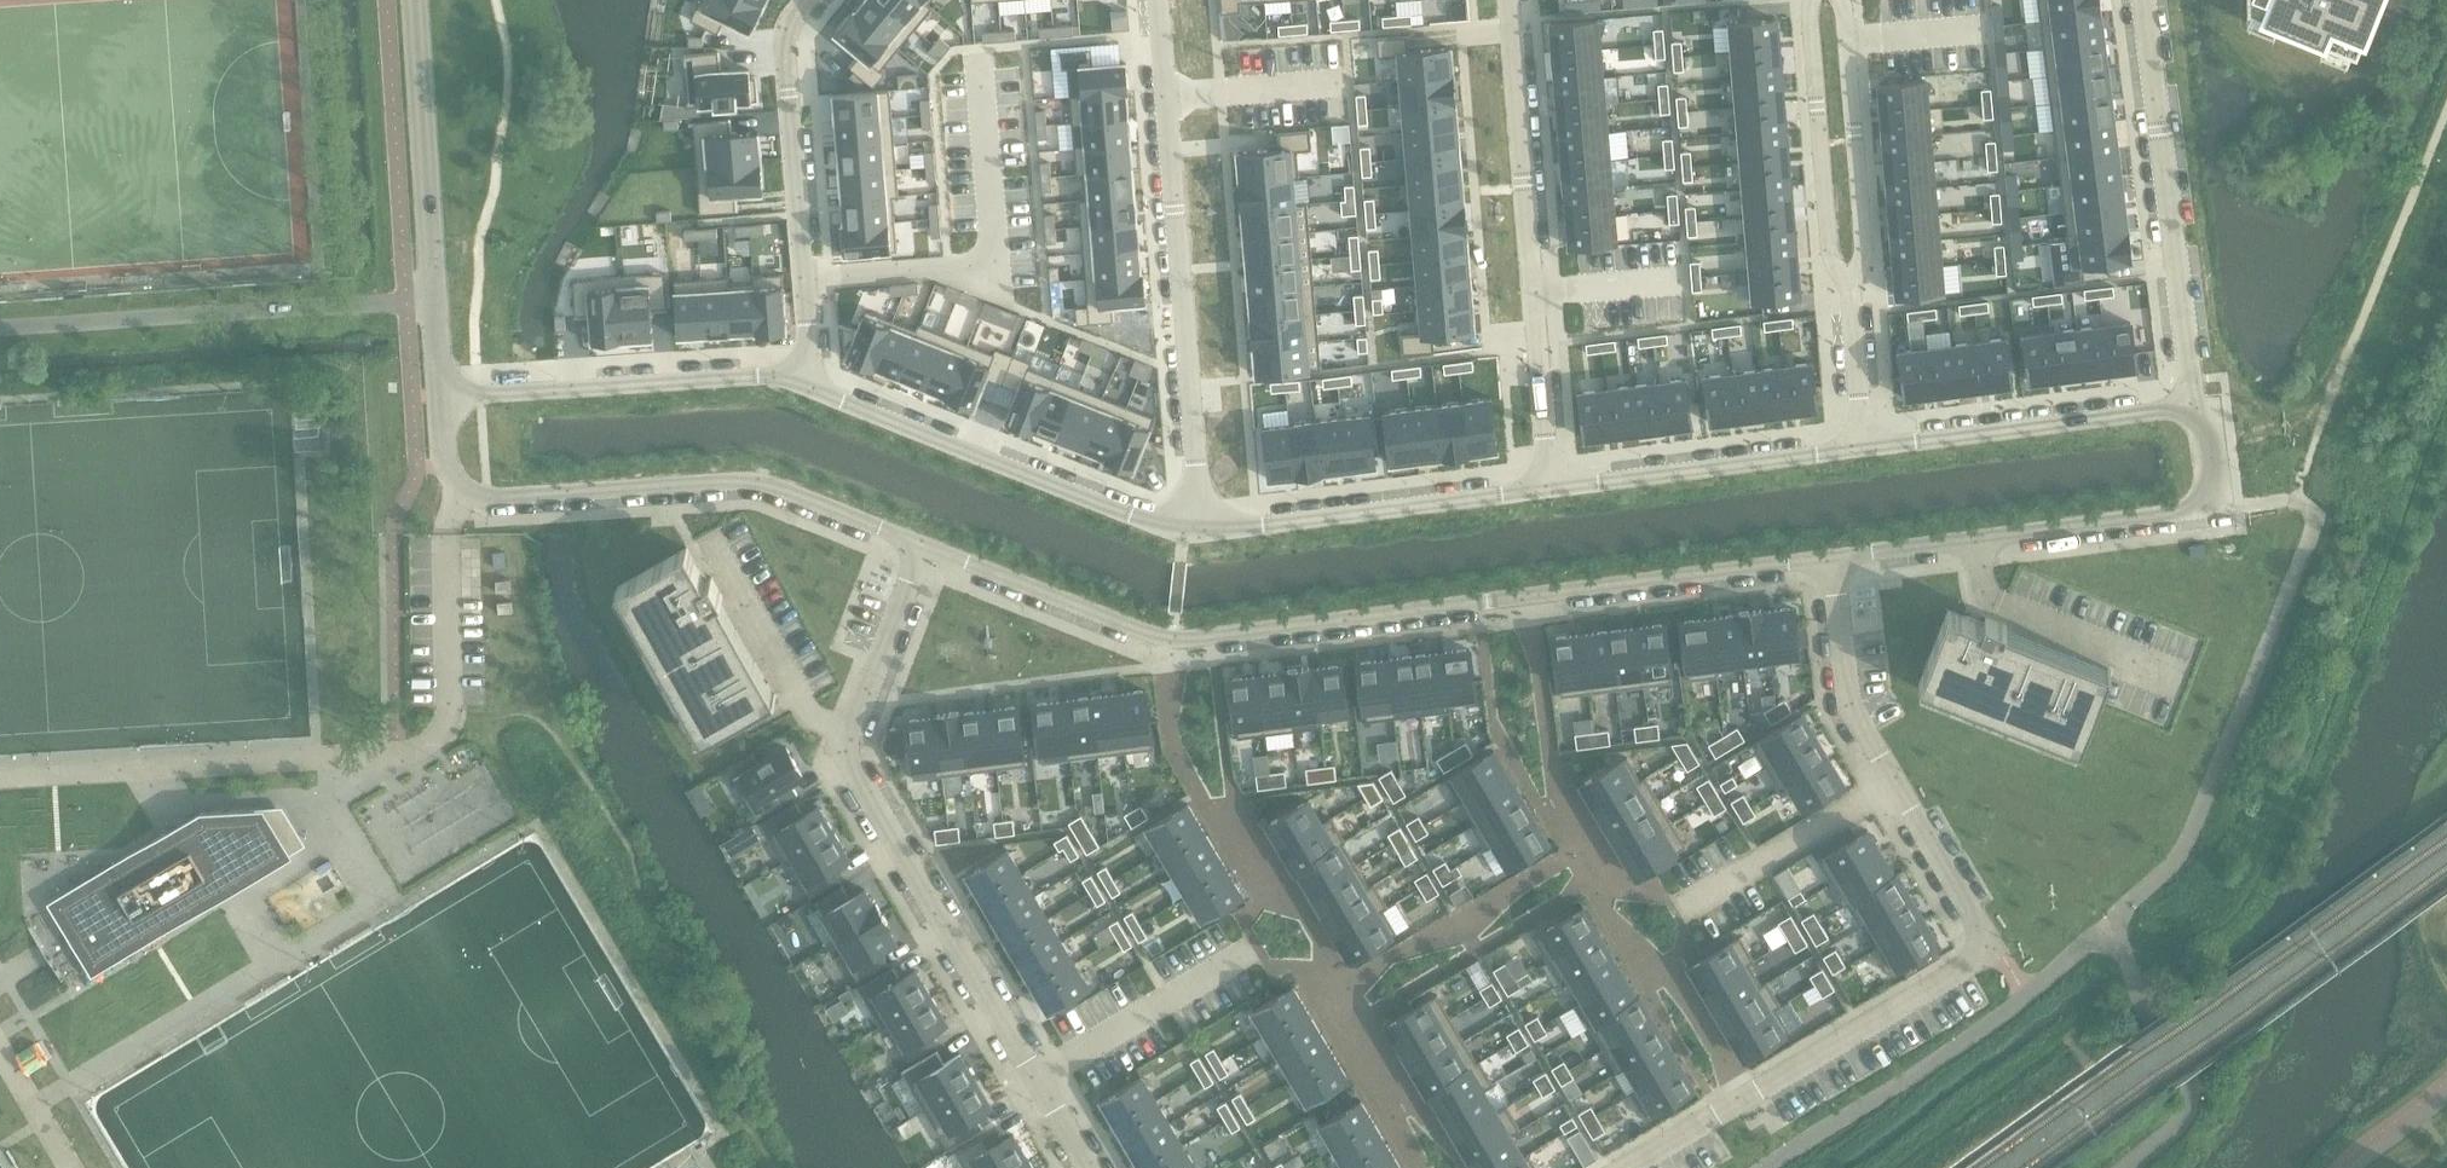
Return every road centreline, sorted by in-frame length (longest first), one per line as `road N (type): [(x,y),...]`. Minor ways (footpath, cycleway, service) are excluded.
road 1 (residential): [(925,546),(1173,642),(1832,558)]
road 2 (residential): [(1627,1167),(1995,950),(1850,704),(1832,558)]
road 3 (residential): [(925,546),(846,754),(1089,1167)]
road 4 (residential): [(1156,0),(1197,461),(1194,528)]
road 5 (residential): [(1832,558),(2217,509),(2196,406)]
road 6 (residential): [(1511,0),(1548,491)]
road 7 (residential): [(464,490),(487,498),(747,480),(925,546)]
road 8 (unclassified): [(435,302),(0,329)]
road 9 (residential): [(1194,528),(1140,517),(809,387)]
road 10 (residential): [(2196,406),(2146,0)]
road 11 (residential): [(809,387),(759,376),(440,393)]
road 12 (residential): [(1548,491),(1194,528)]
road 13 (residential): [(2196,406),(1867,449)]
road 14 (residential): [(1867,449),(1548,491)]
road 15 (unclassified): [(435,302),(416,0)]
road 16 (residential): [(1813,0),(1807,12),(1825,247),(1849,287)]
road 17 (residential): [(1849,287),(1865,243),(1840,0)]
road 18 (residential): [(812,0),(787,30),(804,279)]
road 19 (residential): [(996,262),(804,279)]
road 20 (residential): [(1849,287),(1867,449)]

